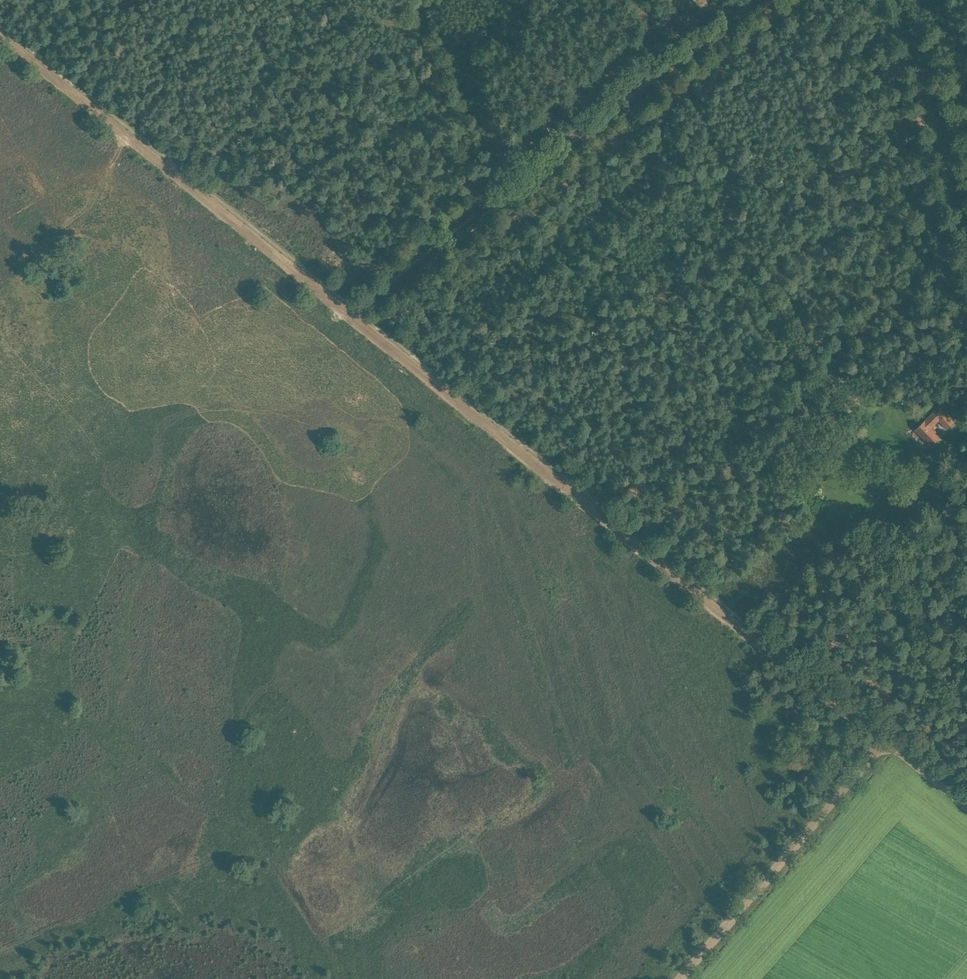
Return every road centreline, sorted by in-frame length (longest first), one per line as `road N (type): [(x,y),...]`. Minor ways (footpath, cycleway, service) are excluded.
road 1 (track): [(350,313),(886,741)]
road 2 (track): [(355,309),(737,0)]
road 3 (track): [(0,35),(350,313)]
road 4 (track): [(680,978),(886,741)]
road 5 (track): [(966,506),(804,678)]
road 6 (track): [(966,223),(897,0)]

